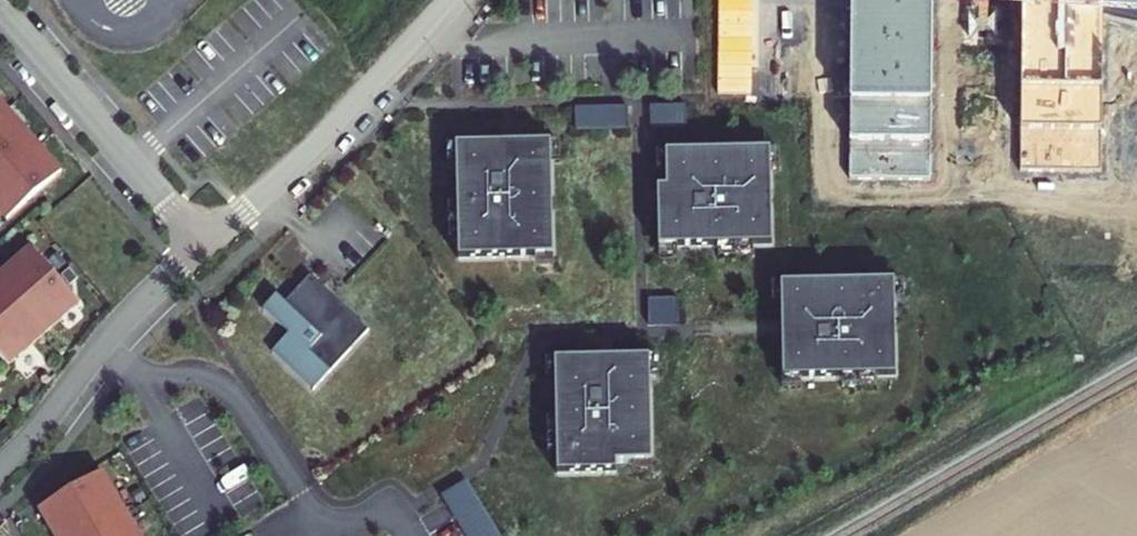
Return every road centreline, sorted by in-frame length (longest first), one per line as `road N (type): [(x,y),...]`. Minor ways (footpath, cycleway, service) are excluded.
road 1 (residential): [(0,12),(204,244)]
road 2 (residential): [(0,466),(137,303),(204,244)]

